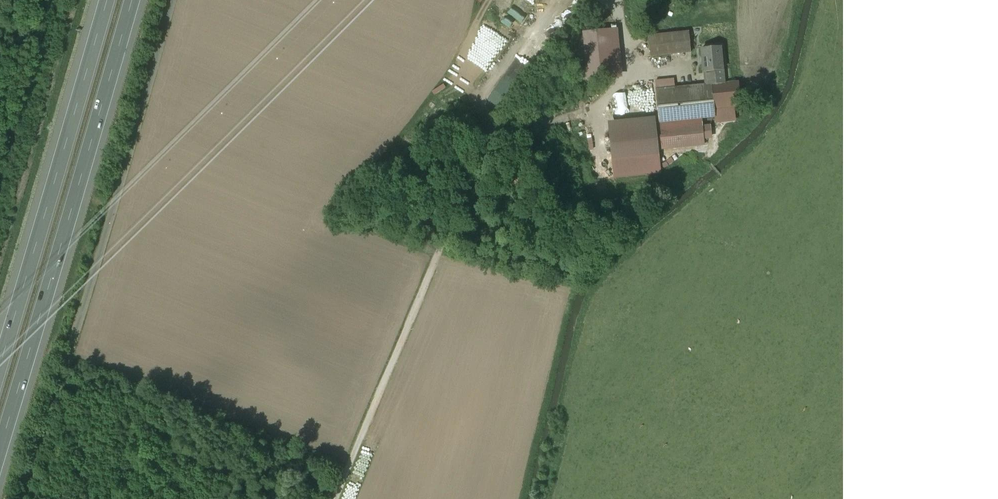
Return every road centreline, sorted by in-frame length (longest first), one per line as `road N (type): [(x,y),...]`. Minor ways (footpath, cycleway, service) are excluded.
road 1 (unclassified): [(172,0),(23,498)]
road 2 (motorway): [(0,465),(136,0)]
road 3 (track): [(336,498),(475,169),(499,144),(581,115)]
road 4 (motorway): [(101,0),(0,348)]

